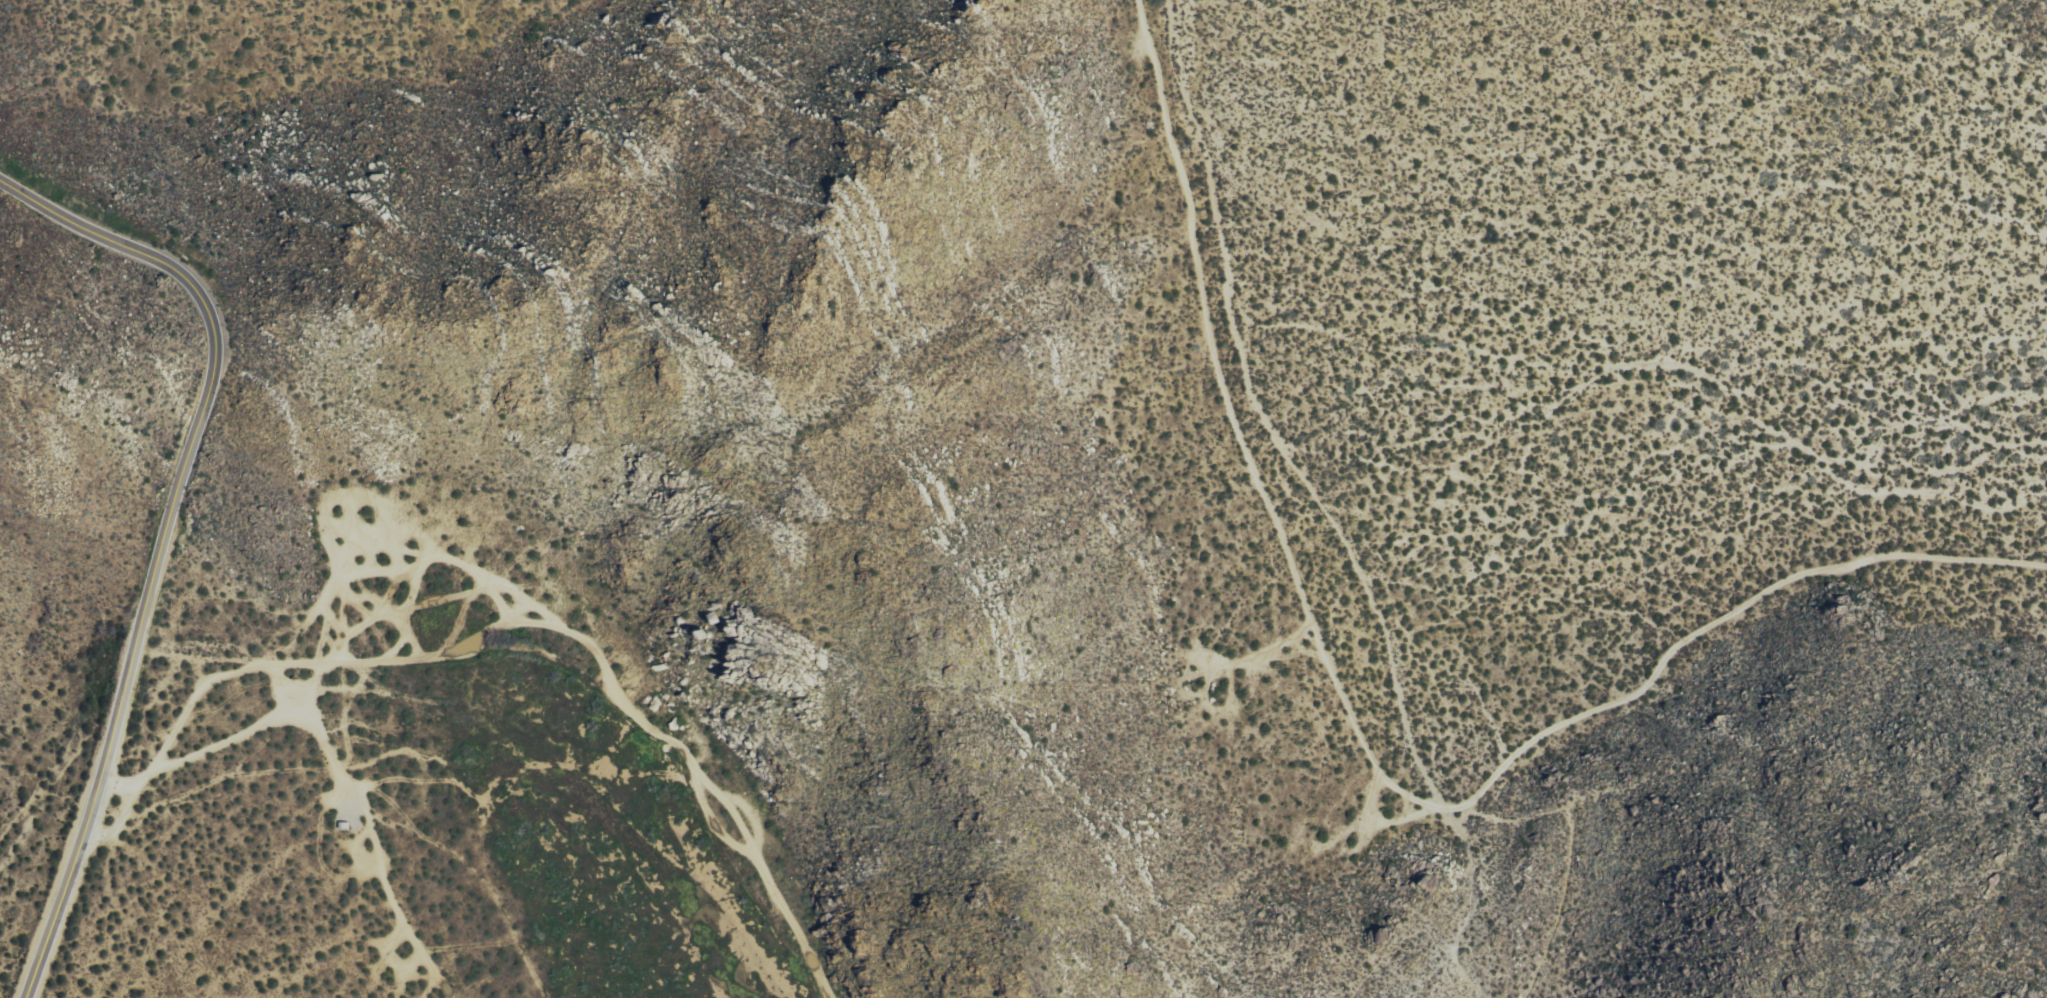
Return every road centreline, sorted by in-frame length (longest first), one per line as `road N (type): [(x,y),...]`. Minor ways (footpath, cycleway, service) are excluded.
road 1 (track): [(2046,566),(1870,556),(1788,579),(1676,643),(1623,699),(1541,731),(1466,802),(1418,801),(1383,780),(1346,713),(1232,426),(1139,0)]
road 2 (track): [(100,788),(138,780),(257,728),(330,660),(445,652),(497,623),(556,624),(591,647),(621,699),(654,734),(685,752),(704,807),(763,873),(827,997)]
road 3 (primary): [(28,997),(100,788),(206,409),(210,360),(202,328),(176,286),(0,181)]
road 4 (track): [(447,997),(399,921),(361,808),(297,696)]
road 5 (track): [(82,844),(124,818),(138,780),(202,687),(259,665),(297,696)]
road 6 (track): [(330,660),(400,574),(441,558),(519,597),(548,623)]

